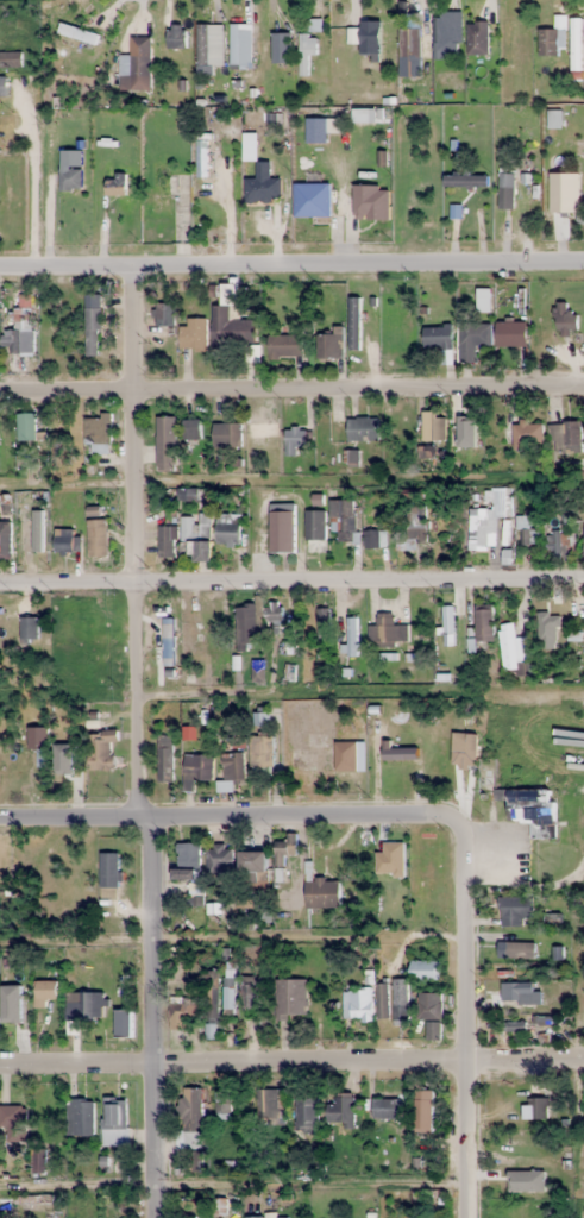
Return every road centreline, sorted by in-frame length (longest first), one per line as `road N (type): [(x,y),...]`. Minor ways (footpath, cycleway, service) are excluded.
road 1 (residential): [(0,389),(583,383)]
road 2 (tertiary): [(0,255),(583,250)]
road 3 (residential): [(583,580),(0,584)]
road 4 (residential): [(0,1063),(583,1059)]
road 5 (residential): [(134,820),(140,583),(127,389),(131,253)]
road 6 (residential): [(458,811),(0,819)]
road 7 (residential): [(467,1217),(458,811)]
road 8 (residential): [(155,1217),(150,821)]

